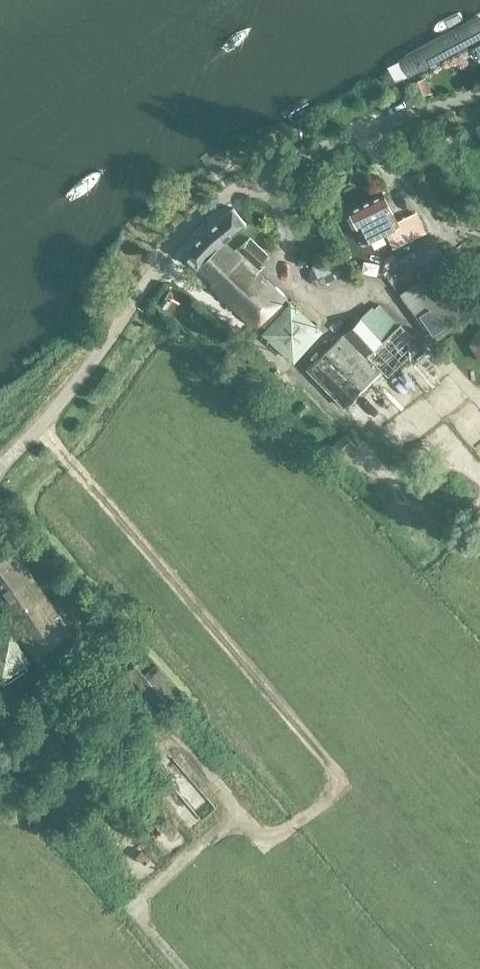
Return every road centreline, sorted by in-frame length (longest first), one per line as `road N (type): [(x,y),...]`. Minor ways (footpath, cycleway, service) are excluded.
road 1 (track): [(36,429),(340,782),(266,843),(168,730)]
road 2 (unclassified): [(0,461),(95,360),(174,240),(255,162),(378,109),(479,86)]
road 3 (track): [(239,812),(136,906),(190,968)]

